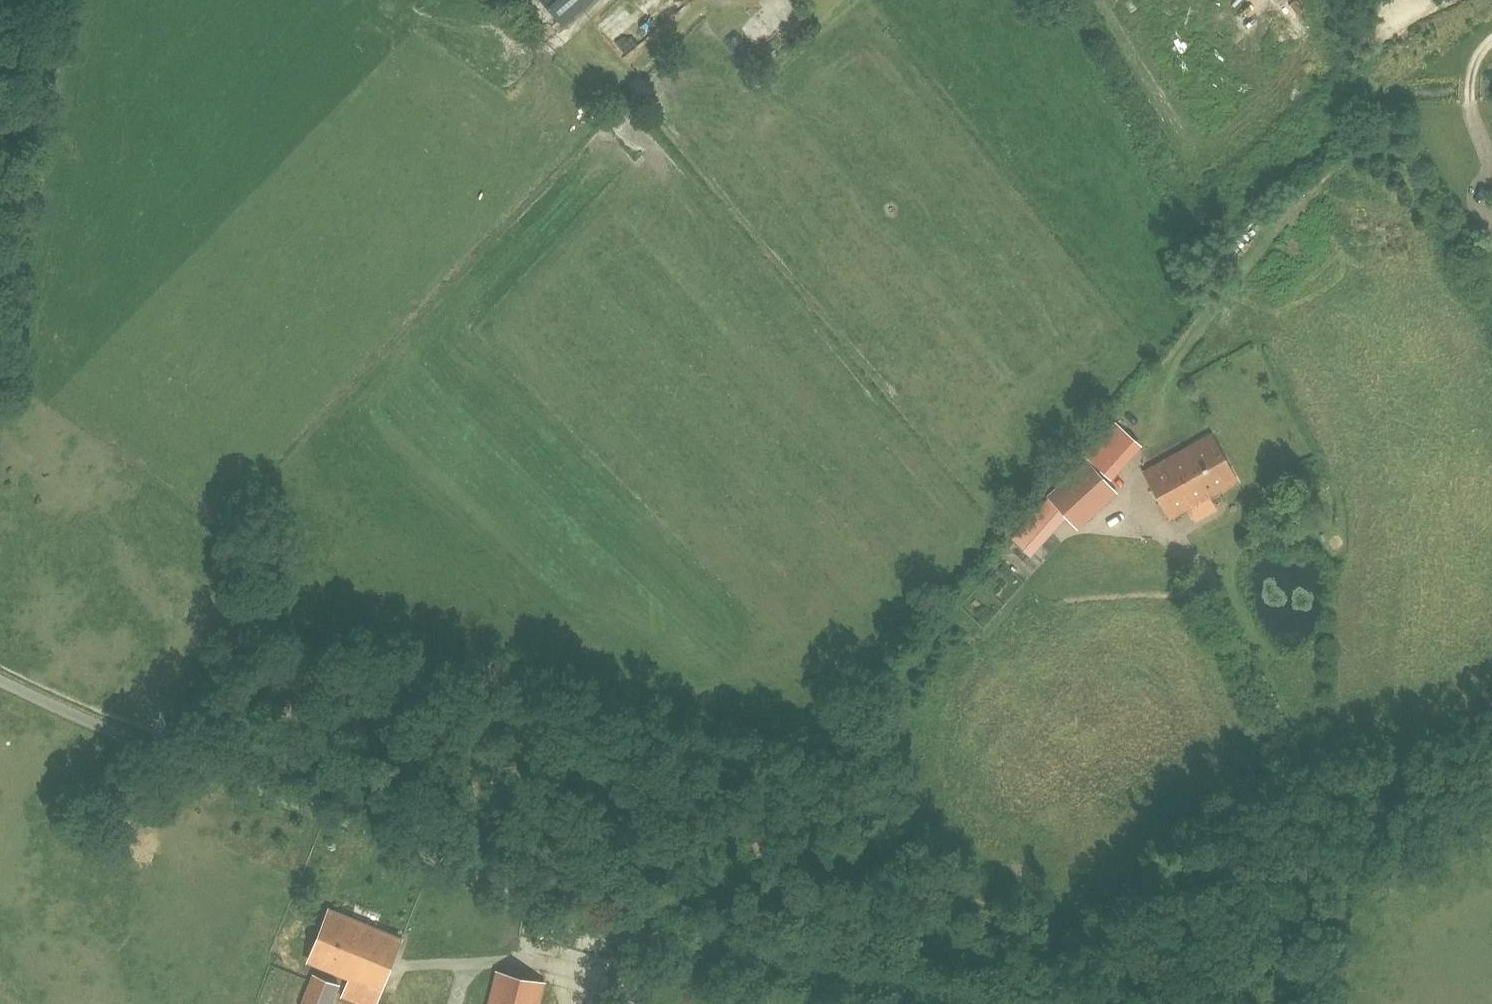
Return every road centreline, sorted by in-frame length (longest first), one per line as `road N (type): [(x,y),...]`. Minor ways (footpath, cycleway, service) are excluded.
road 1 (unclassified): [(961,1003),(593,929),(86,722),(0,679)]
road 2 (track): [(1491,703),(1303,769),(1214,821),(1147,882),(1079,1003)]
road 3 (unclassified): [(0,287),(42,91),(51,0)]

